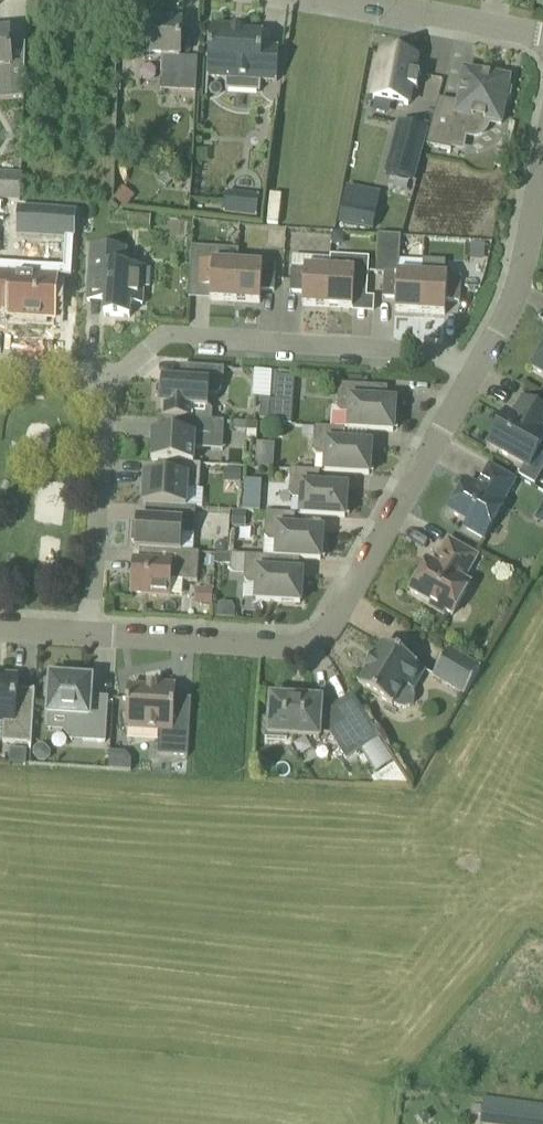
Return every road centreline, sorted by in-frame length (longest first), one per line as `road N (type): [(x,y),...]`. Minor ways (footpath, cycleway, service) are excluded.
road 1 (residential): [(94,630),(300,649),(334,629),(484,363)]
road 2 (residential): [(117,380),(126,365),(175,345),(484,363)]
road 3 (residential): [(94,630),(117,380)]
road 4 (residential): [(542,33),(370,0)]
road 5 (residential): [(484,363),(532,264),(542,202)]

